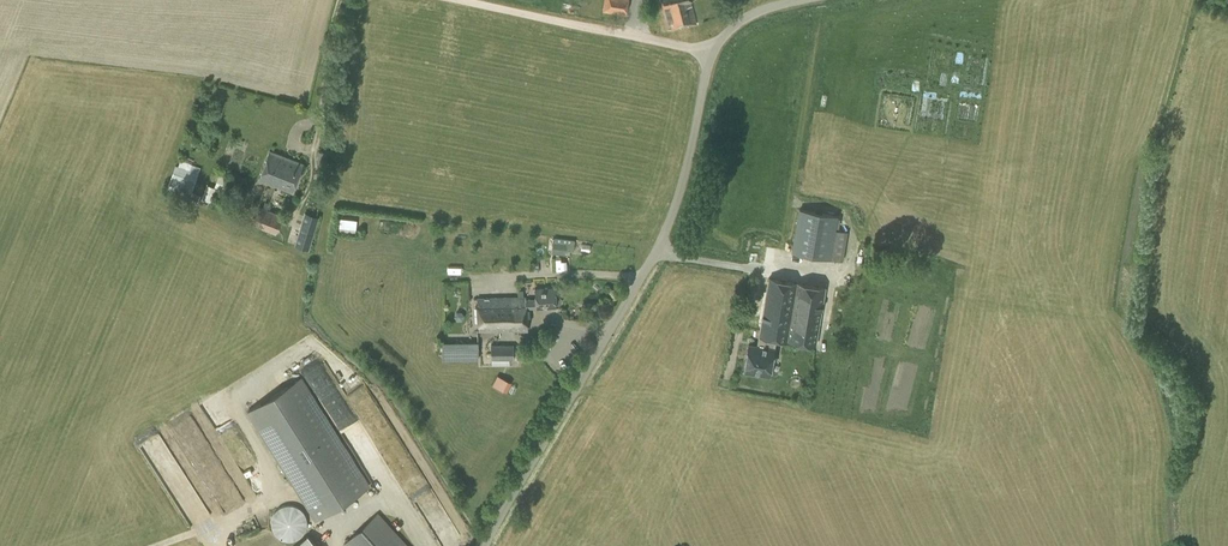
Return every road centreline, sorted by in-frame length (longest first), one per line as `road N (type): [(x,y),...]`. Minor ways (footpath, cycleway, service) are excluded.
road 1 (unclassified): [(485,545),(676,214),(713,52)]
road 2 (unclassified): [(713,52),(461,0)]

